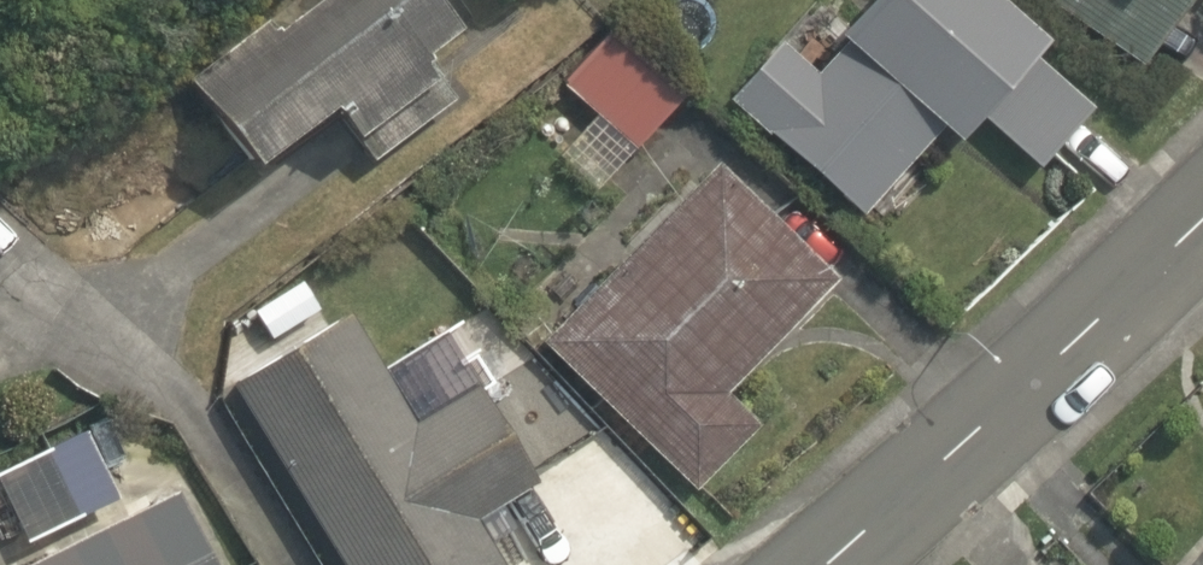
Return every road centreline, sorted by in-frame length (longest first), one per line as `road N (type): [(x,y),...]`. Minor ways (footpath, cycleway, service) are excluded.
road 1 (tertiary): [(823,564),(999,418),(1202,216)]

